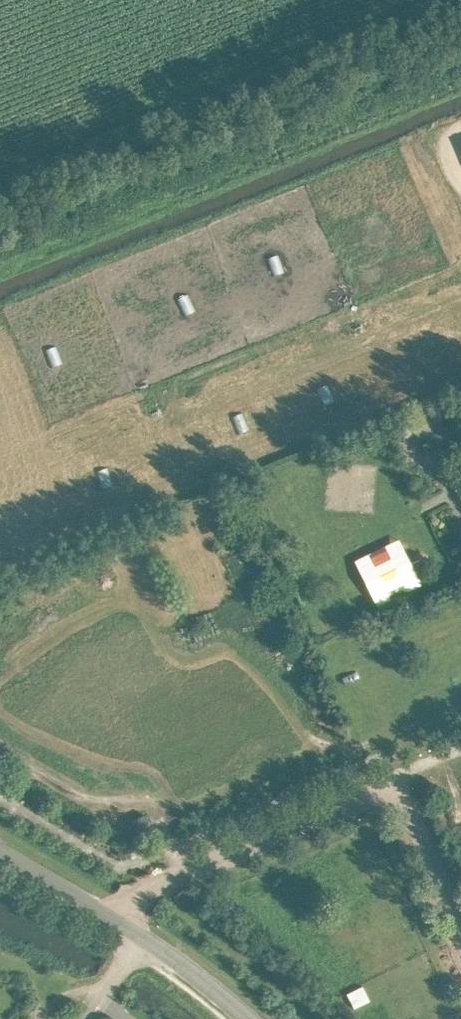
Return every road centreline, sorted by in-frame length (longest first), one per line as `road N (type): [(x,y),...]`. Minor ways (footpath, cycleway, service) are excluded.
road 1 (unclassified): [(252,1018),(108,907),(0,845)]

